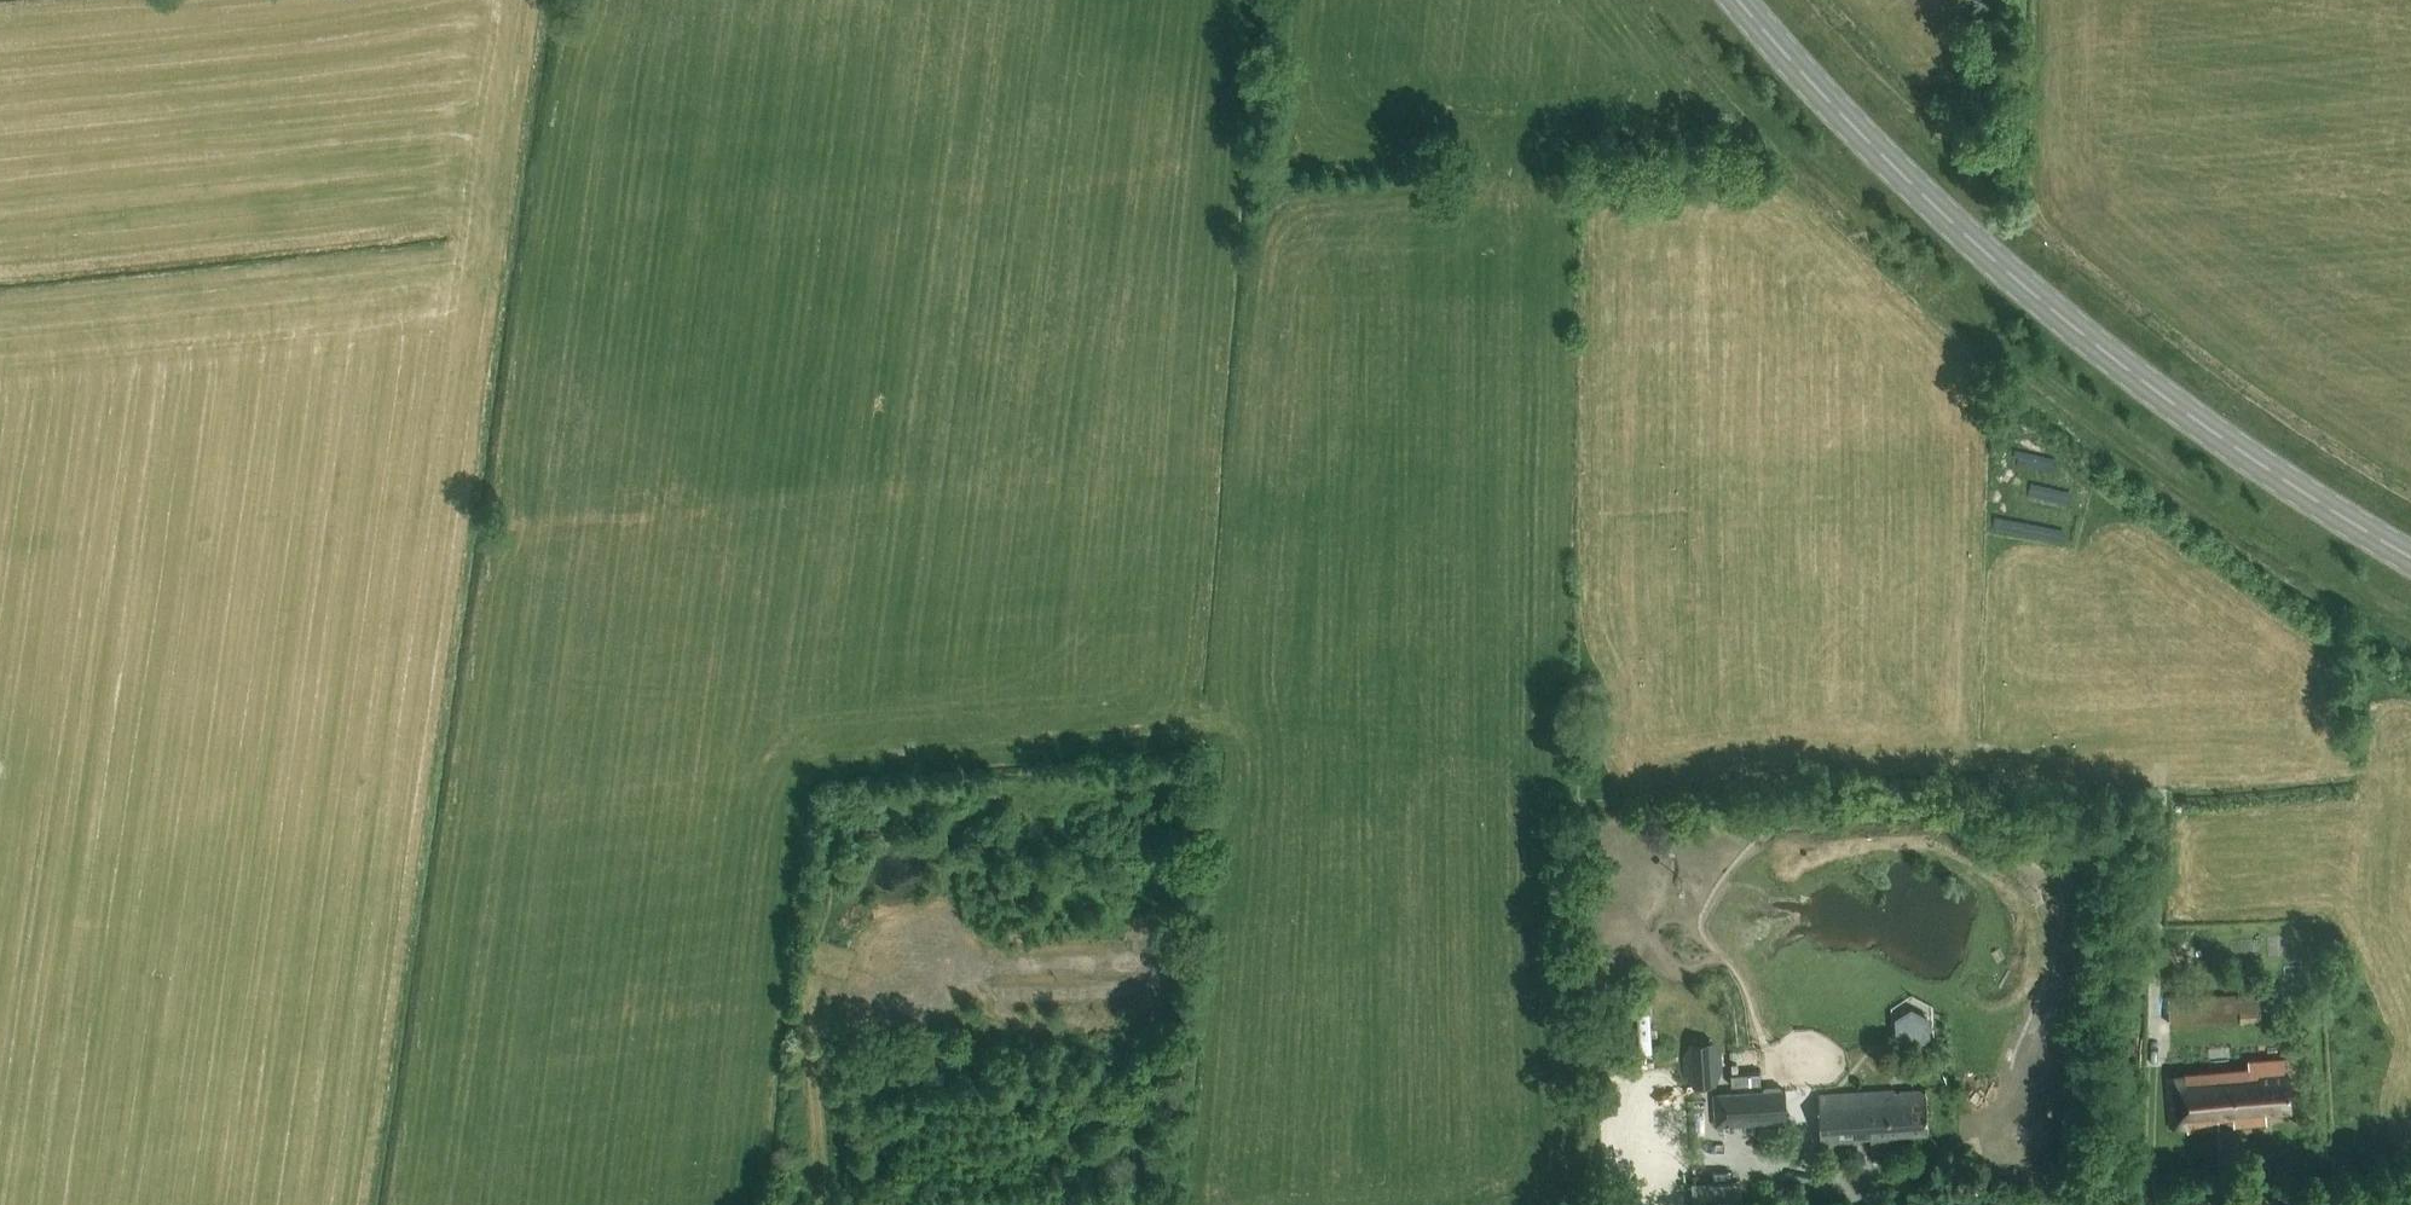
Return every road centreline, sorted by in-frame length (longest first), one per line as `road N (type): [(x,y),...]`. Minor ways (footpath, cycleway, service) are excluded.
road 1 (primary): [(2410,554),(2227,440),(2012,274),(1742,0)]

